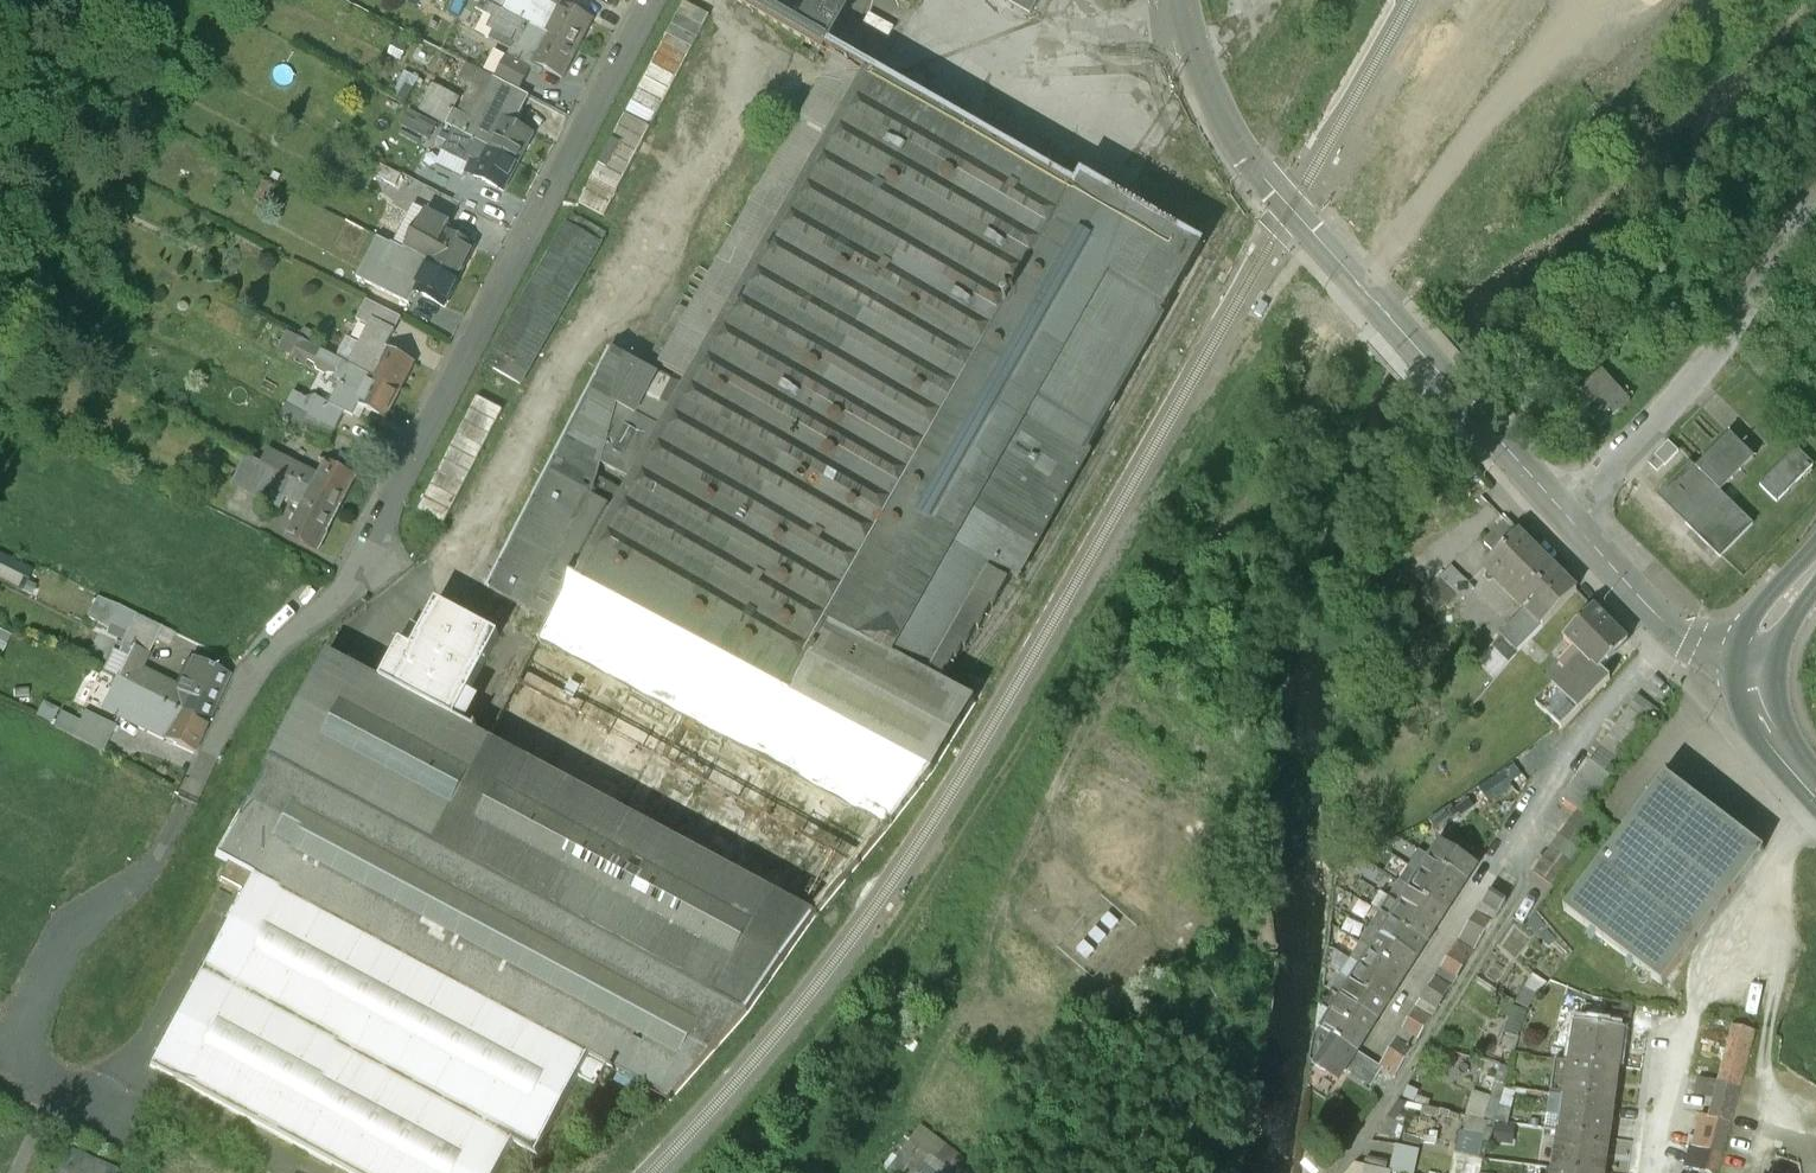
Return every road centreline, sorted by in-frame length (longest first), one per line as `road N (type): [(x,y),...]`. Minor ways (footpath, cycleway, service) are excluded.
road 1 (residential): [(644,0),(366,560),(258,669),(190,806)]
road 2 (secondary): [(1552,501),(1258,172),(1192,56),(1181,0)]
road 3 (secondary): [(1751,664),(1672,635),(1552,501)]
road 4 (unclassified): [(1709,358),(1552,501)]
road 5 (primary): [(1815,792),(1767,730),(1753,697),(1751,664)]
road 6 (residential): [(1654,1172),(1677,1027)]
road 7 (primary): [(1815,556),(1771,618),(1751,664)]

